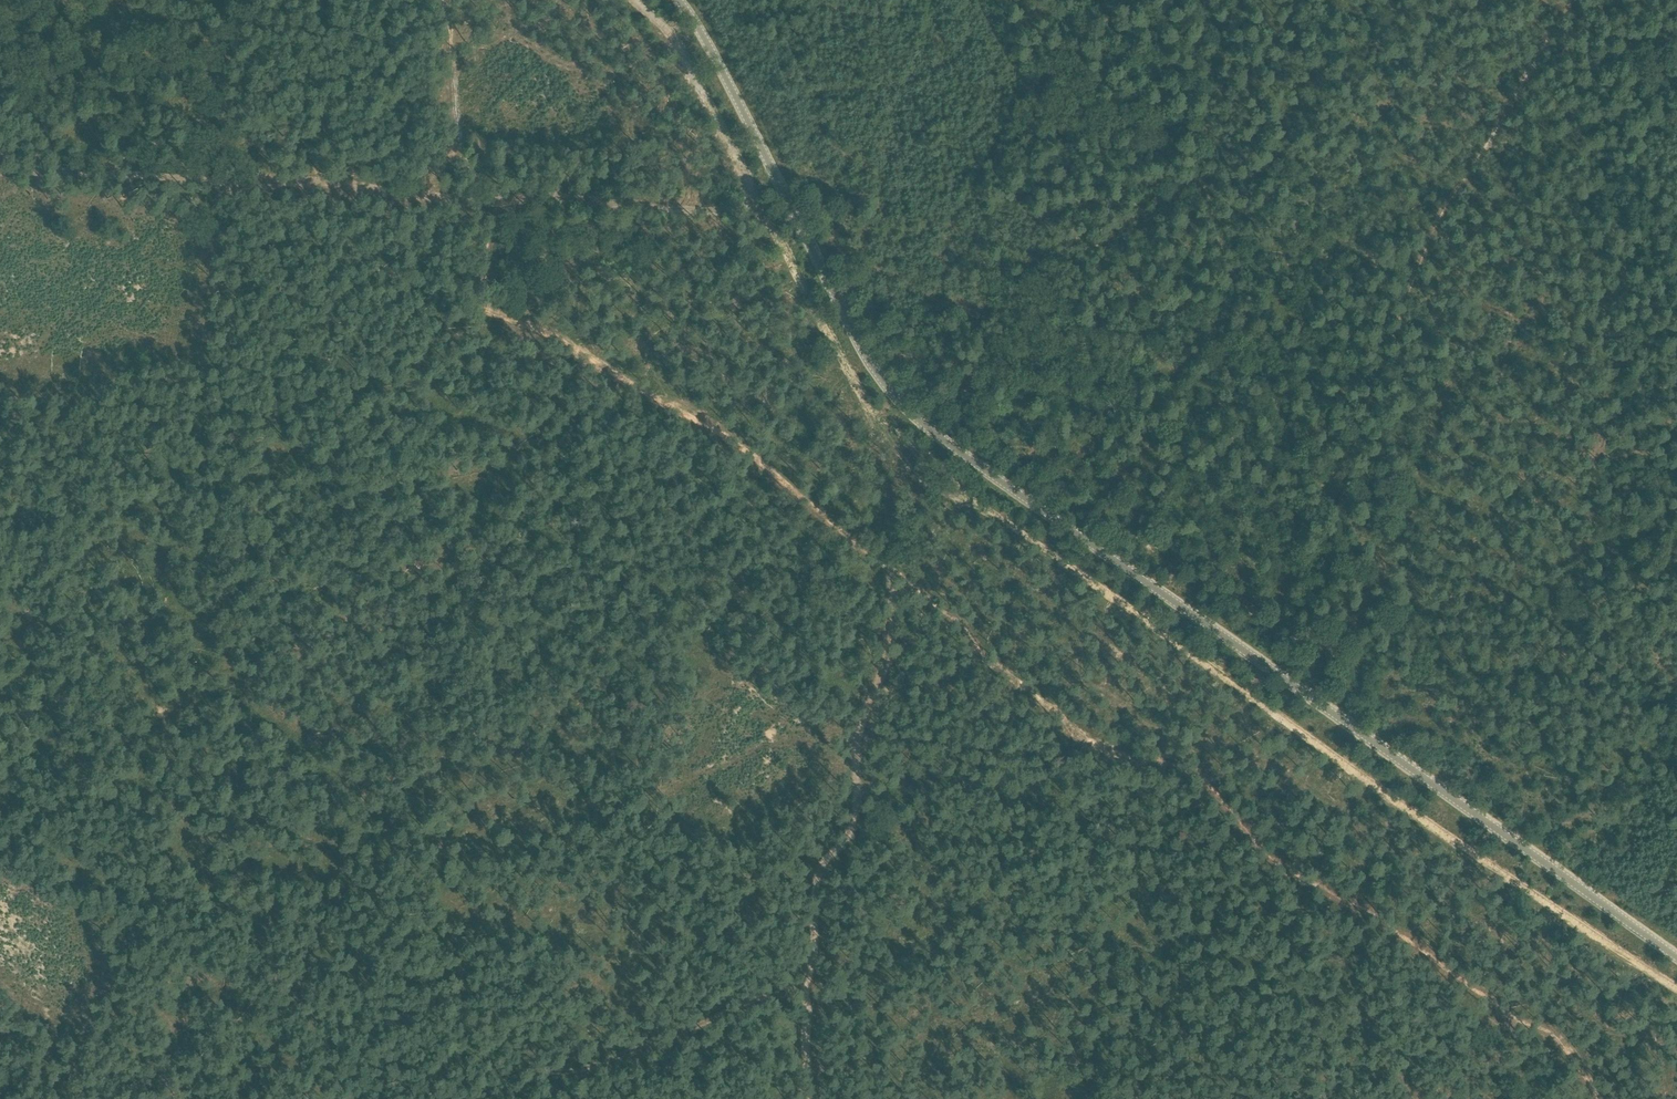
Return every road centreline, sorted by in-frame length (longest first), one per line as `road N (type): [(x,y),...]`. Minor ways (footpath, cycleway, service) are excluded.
road 1 (track): [(806,998),(816,878),(855,816),(855,746),(886,662),(893,611),(881,535),(864,507),(868,411),(762,215),(0,173)]
road 2 (tertiary): [(1676,955),(947,447),(863,355),(677,0)]
road 3 (track): [(518,1098),(566,1073),(772,997),(806,998)]

